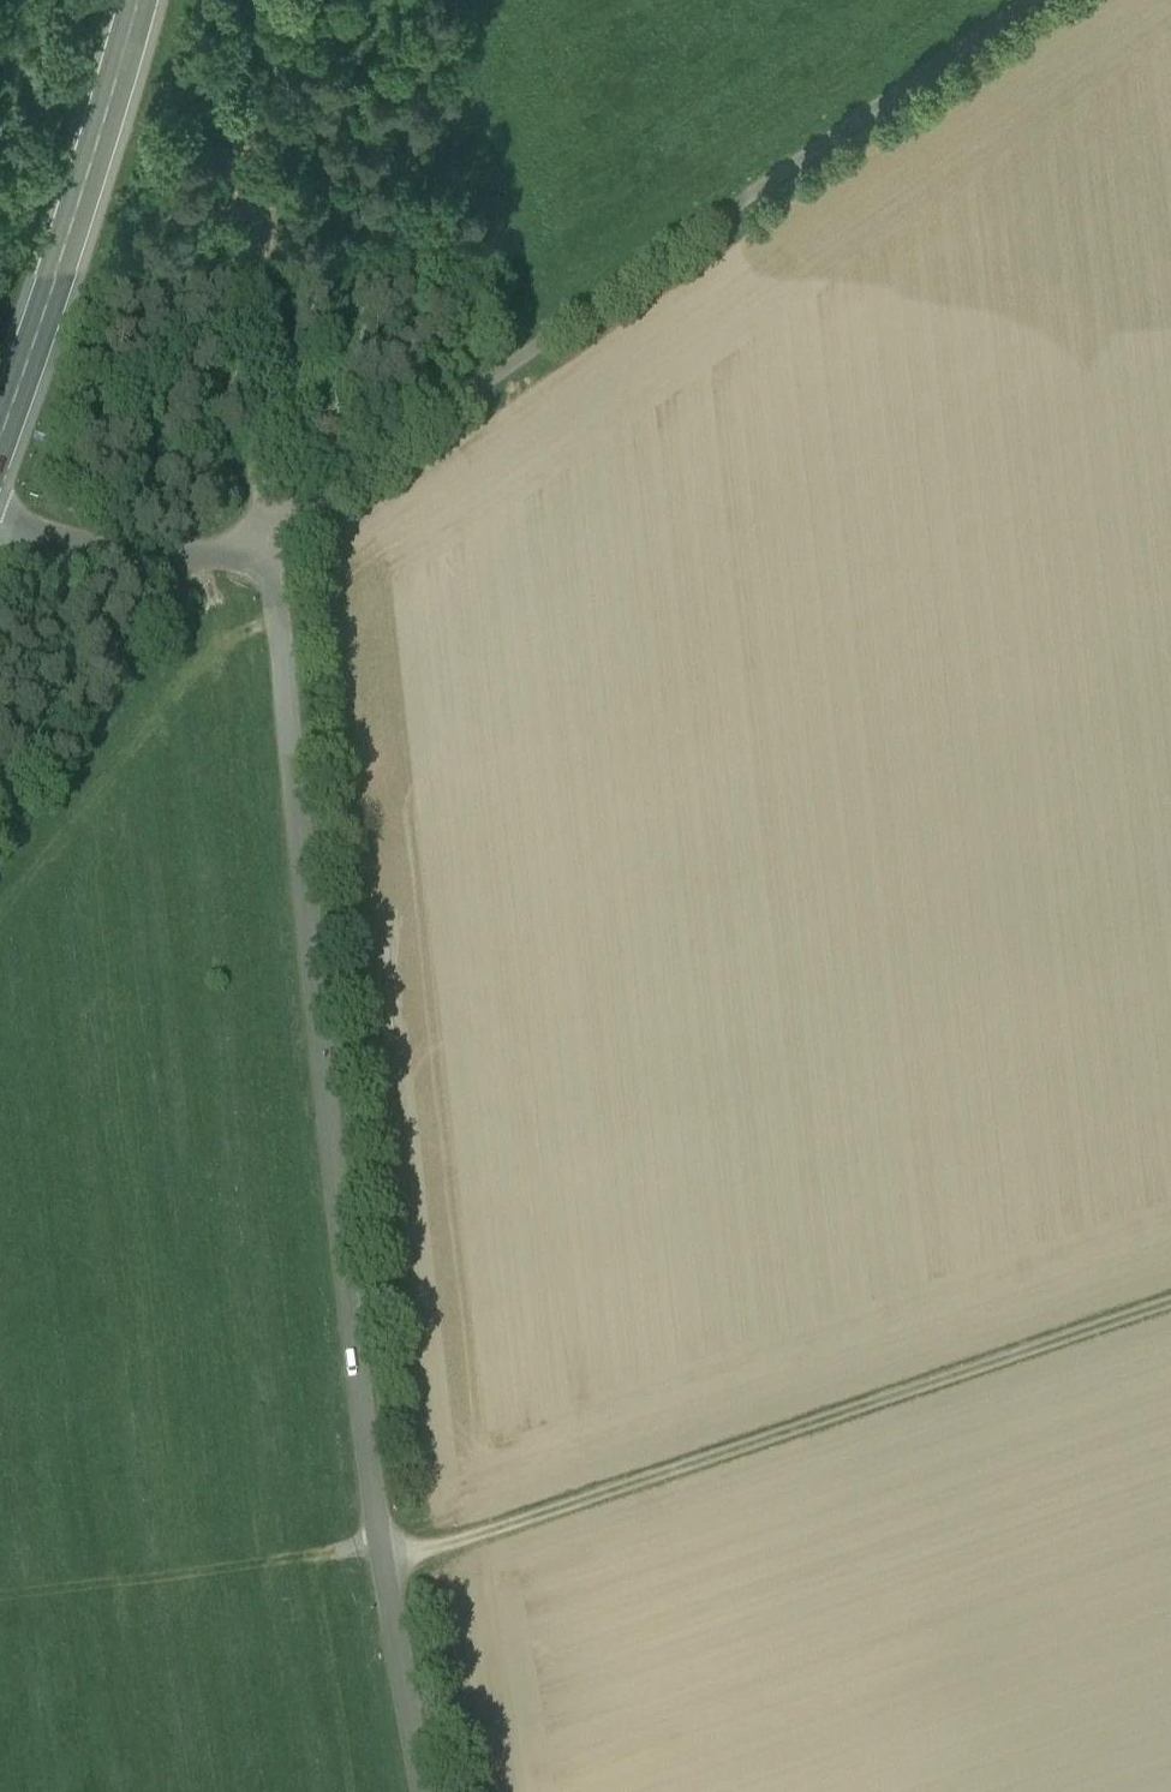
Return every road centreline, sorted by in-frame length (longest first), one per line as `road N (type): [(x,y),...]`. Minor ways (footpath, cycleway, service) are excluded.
road 1 (unclassified): [(428,1791),(387,1557),(283,579),(264,545)]
road 2 (unclassified): [(264,545),(320,497),(1032,0)]
road 3 (primary): [(0,437),(146,0)]
road 4 (unclassified): [(264,545),(188,554),(90,546),(0,515)]

